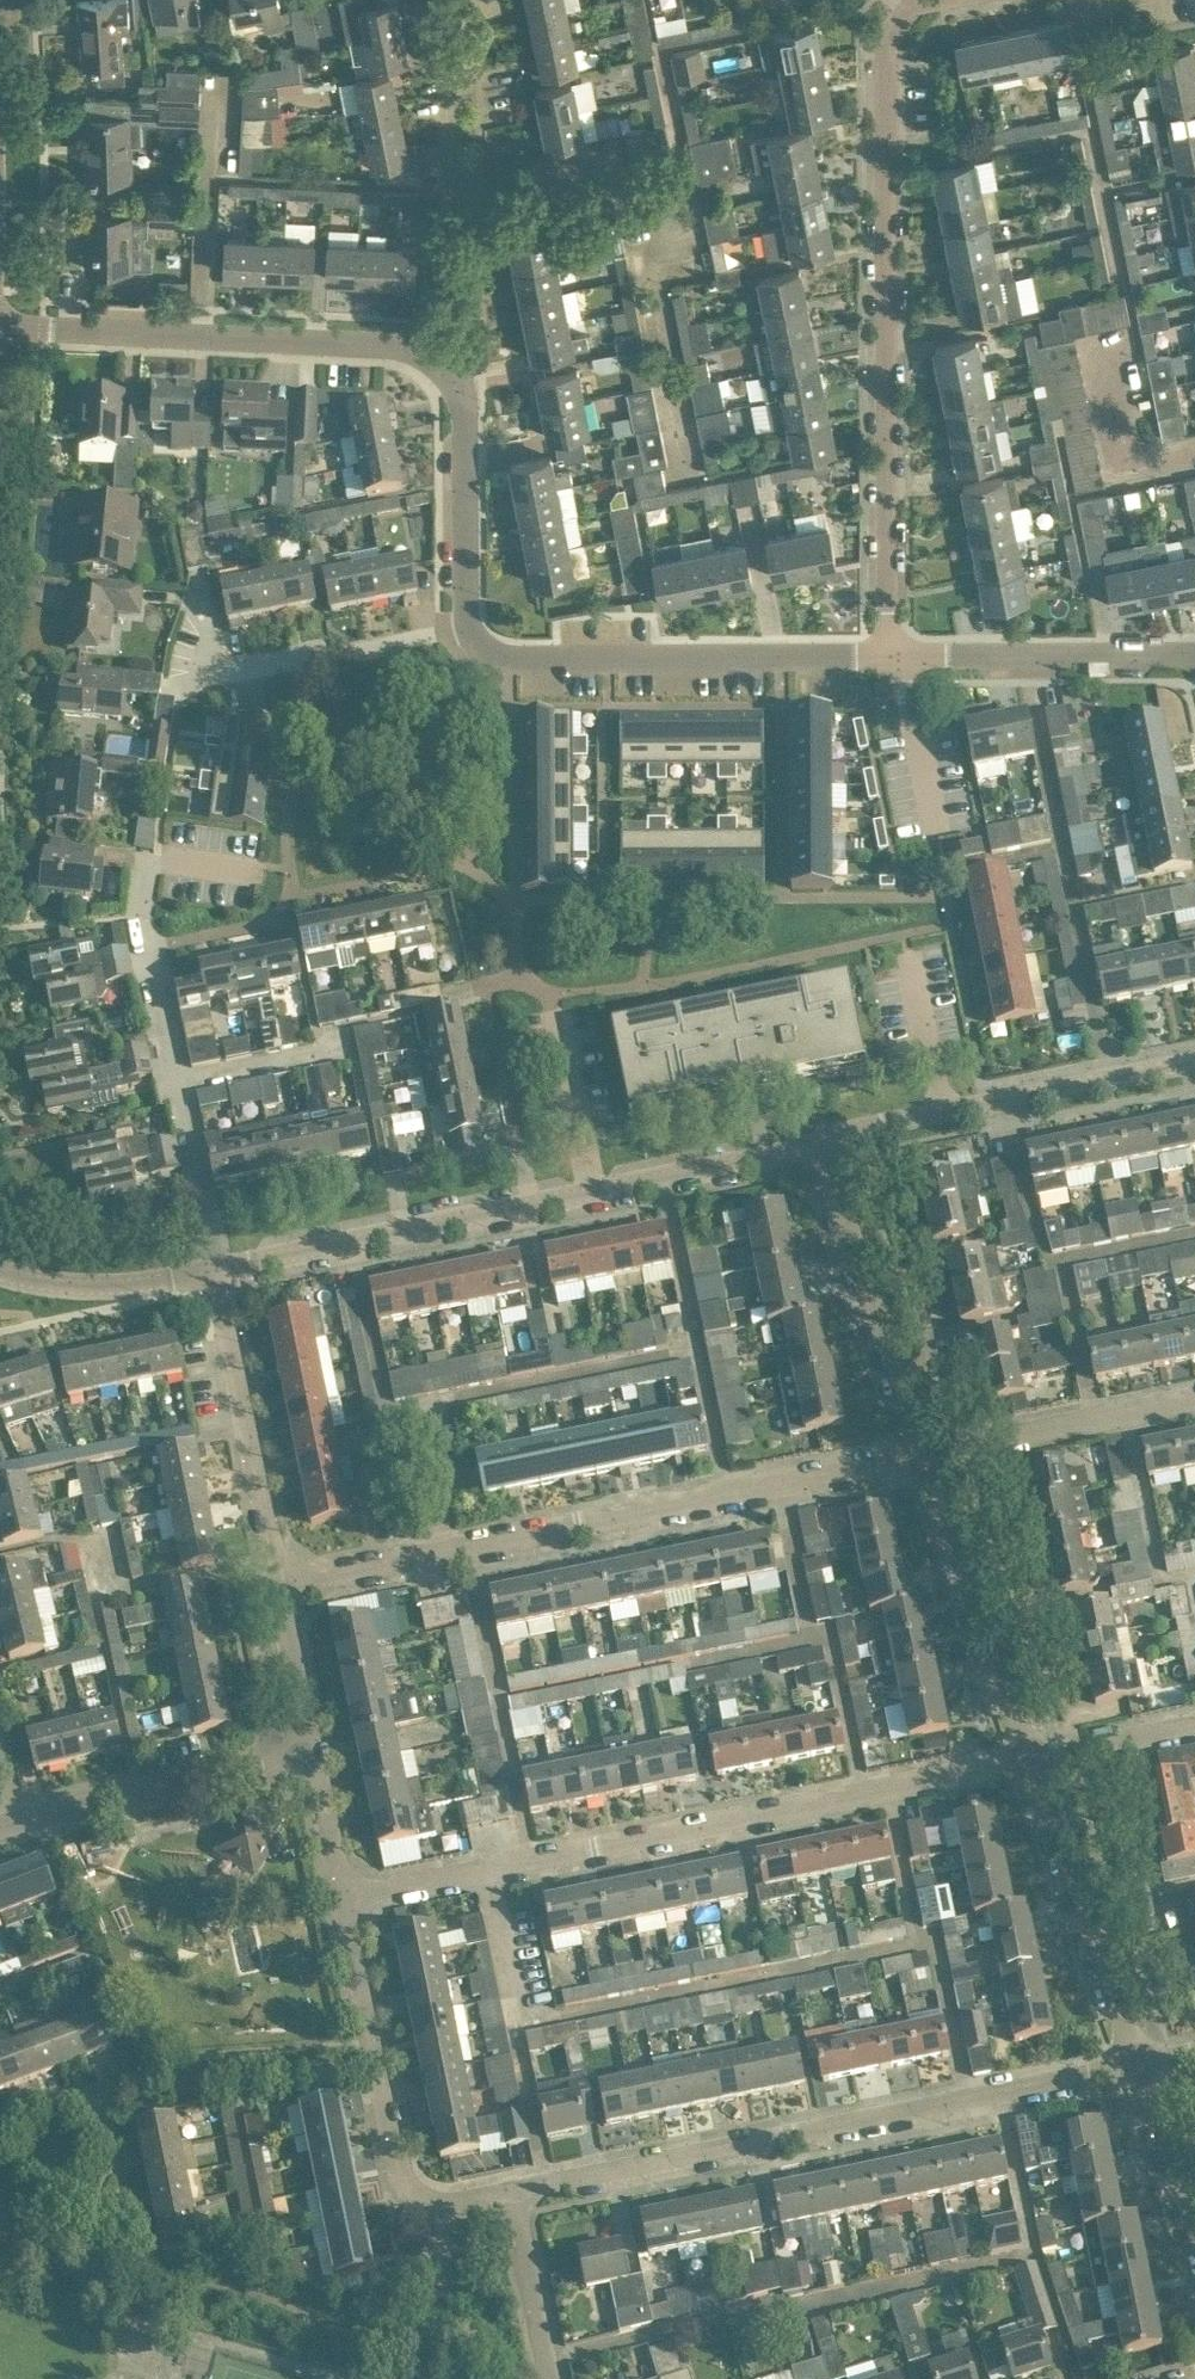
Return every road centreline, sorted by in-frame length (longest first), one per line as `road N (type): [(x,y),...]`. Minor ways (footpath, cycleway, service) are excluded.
road 1 (residential): [(340,1905),(1033,1761)]
road 2 (residential): [(276,1584),(925,1455)]
road 3 (residential): [(890,657),(886,45),(908,7)]
road 4 (residential): [(509,2189),(1145,2062)]
road 5 (residential): [(213,1272),(145,905),(158,855),(263,867)]
road 6 (residential): [(442,358),(403,345),(0,323)]
road 7 (residential): [(466,626),(510,659),(890,657)]
road 8 (residential): [(372,2063),(132,2088),(0,2206)]
road 9 (unclassified): [(824,1144),(1194,1065)]
road 10 (residential): [(465,0),(475,309),(442,358)]
road 11 (residential): [(466,626),(207,673),(201,600)]
road 12 (unclassified): [(925,1455),(824,1144)]
road 13 (unclassified): [(1033,1761),(925,1455)]
road 14 (unclassified): [(213,1272),(530,1206)]
road 15 (unclassified): [(1145,2062),(1033,1761)]
road 16 (residential): [(276,1584),(213,1272)]
road 17 (residential): [(890,657),(1194,659)]
road 18 (residential): [(24,1818),(309,1754)]
road 19 (residential): [(925,1455),(1194,1404)]
road 20 (residential): [(466,626),(463,407),(442,358)]
road 21 (unclassified): [(591,1194),(824,1144)]
road 22 (residential): [(509,2189),(436,2203),(409,2183),(372,2063)]
road 23 (unclassified): [(0,1274),(32,1288),(107,1294),(213,1272)]
road 24 (residential): [(489,1004),(530,1206)]
road 25 (residential): [(549,2378),(509,2189)]
road 26 (residential): [(591,1194),(551,1014)]
road 27 (residential): [(309,1754),(276,1584)]
road 28 (unclassified): [(1194,2220),(1145,2062)]
road 29 (residential): [(1033,1761),(1194,1728)]
road 30 (residential): [(372,2063),(340,1905)]
road 31 (residential): [(340,1905),(309,1754)]

